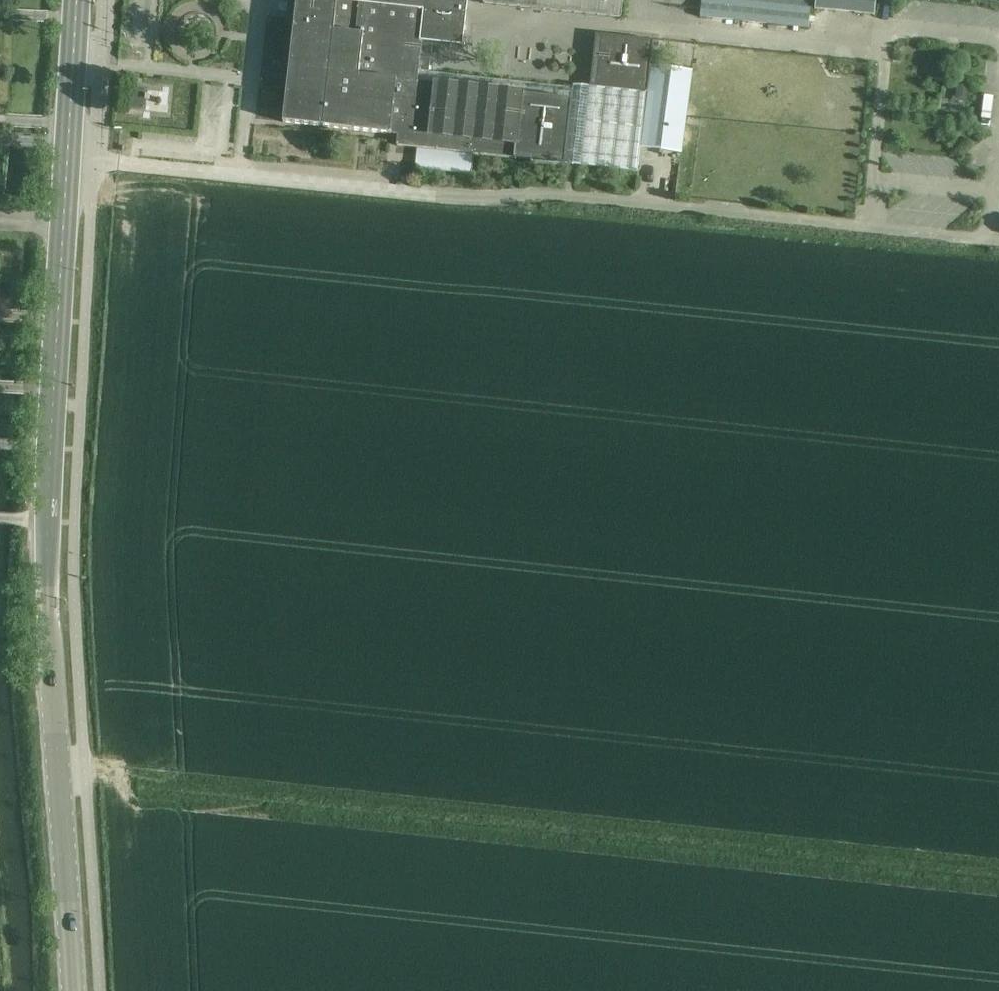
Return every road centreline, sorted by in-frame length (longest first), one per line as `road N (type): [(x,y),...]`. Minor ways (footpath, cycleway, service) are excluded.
road 1 (secondary): [(74,990),(46,580),(76,0)]

